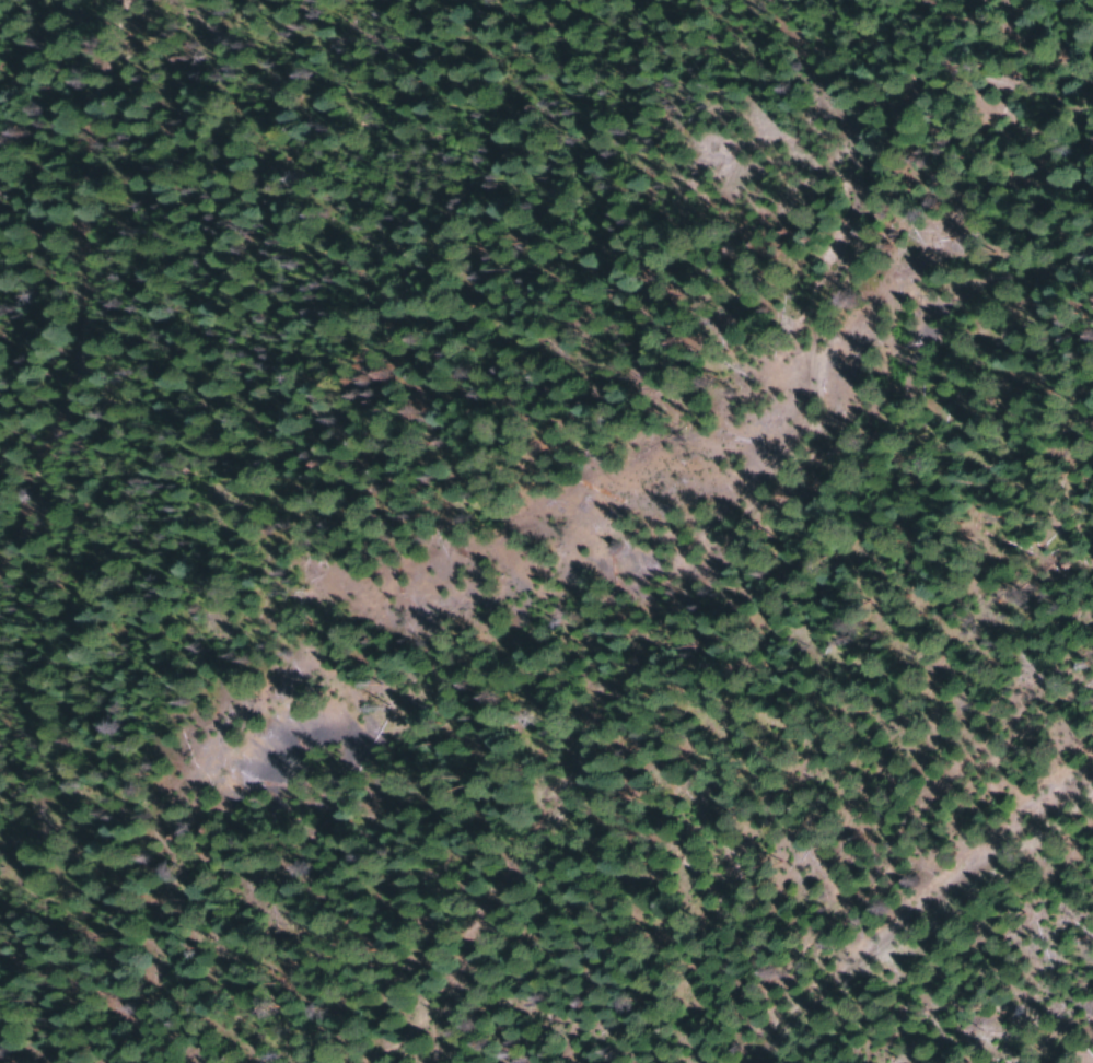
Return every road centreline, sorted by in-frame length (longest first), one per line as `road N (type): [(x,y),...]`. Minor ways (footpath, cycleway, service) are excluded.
road 1 (track): [(1092,685),(1034,759),(680,1062)]
road 2 (track): [(204,0),(187,125),(0,449)]

